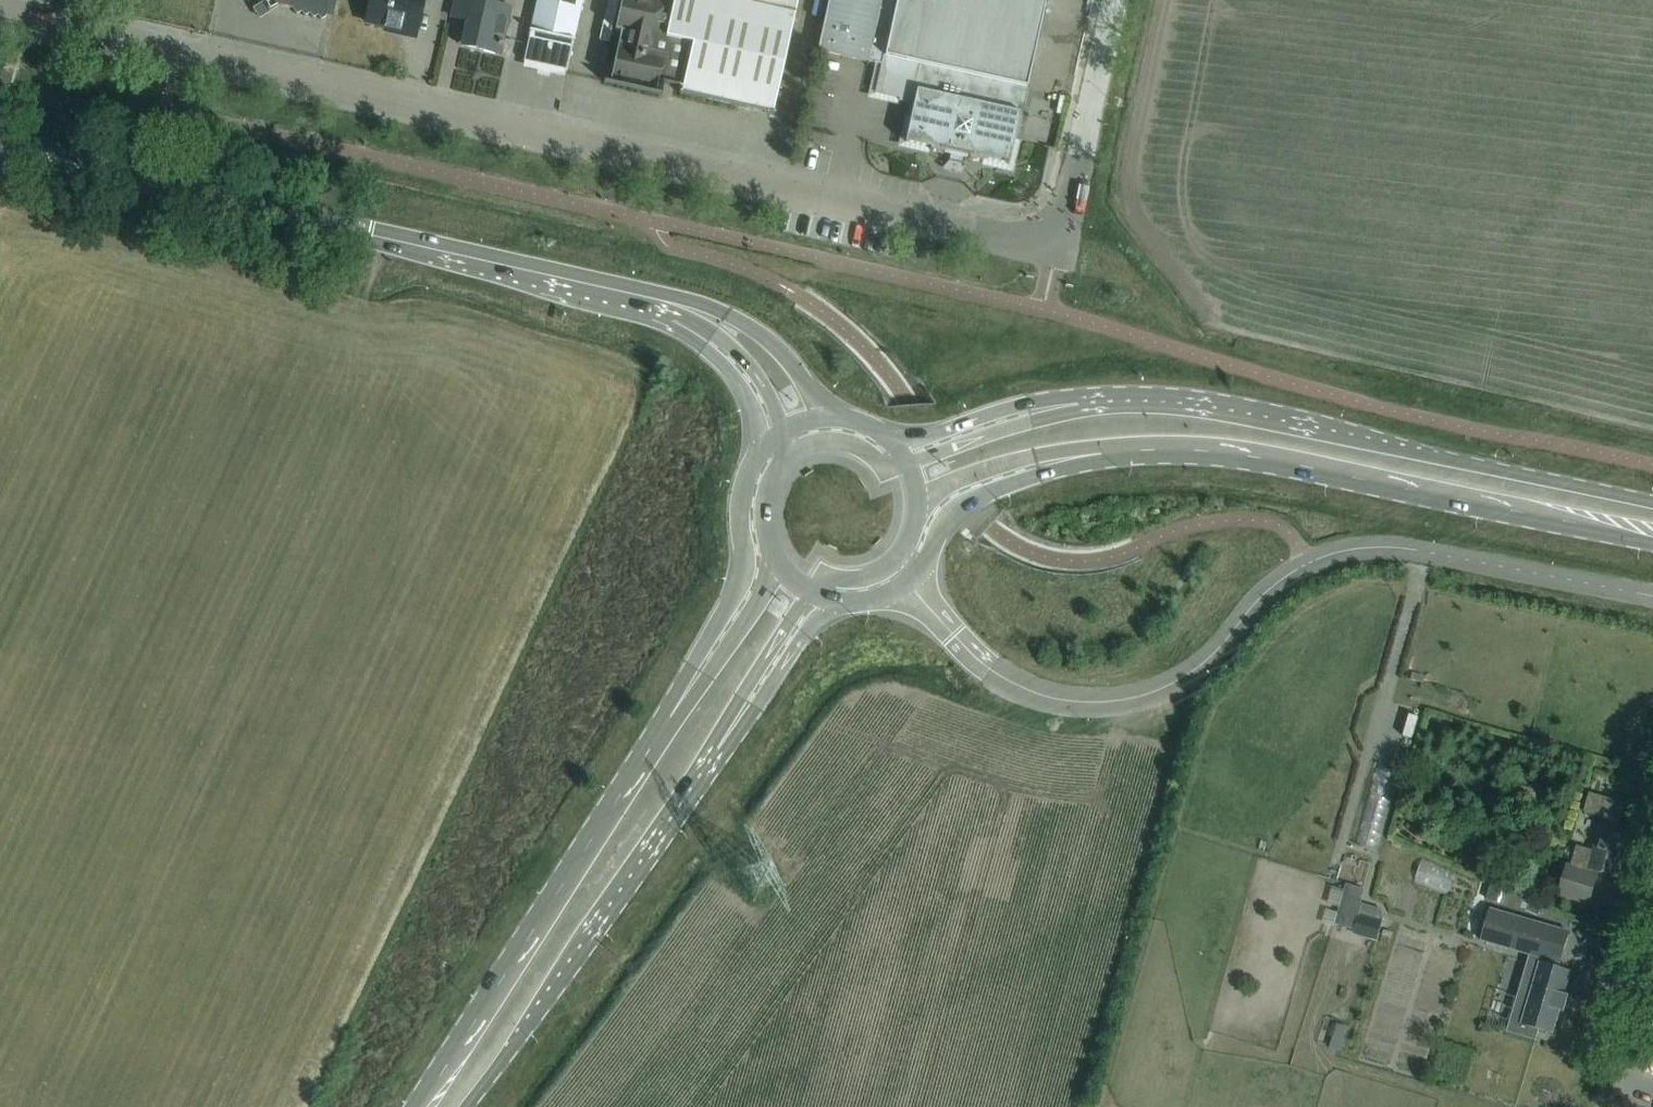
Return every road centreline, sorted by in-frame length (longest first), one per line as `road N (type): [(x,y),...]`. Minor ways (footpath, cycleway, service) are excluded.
road 1 (unclassified): [(1046,235),(1019,242),(0,14)]
road 2 (unclassified): [(907,582),(1005,679),(1059,698),(1105,700),(1169,683),(1210,657),(1275,585),(1331,554),(1413,547),(1652,594)]
road 3 (secondary): [(1652,501),(1274,418),(1153,399),(1085,401)]
road 4 (secondary): [(1089,455),(1243,455),(1652,544)]
road 5 (secondary): [(687,689),(413,1106)]
road 6 (secondary): [(463,1106),(543,1006),(736,720)]
road 7 (tertiary): [(372,237),(191,199),(0,146)]
road 8 (tertiary): [(372,237),(664,301)]
road 9 (secondary): [(759,452),(740,501),(741,583),(687,689)]
road 10 (unclassified): [(1046,235),(1060,219),(1115,0)]
road 11 (secondary): [(907,582),(959,504),(1089,455)]
road 12 (tertiary): [(825,415),(791,363),(745,321),(664,301)]
road 13 (secondary): [(1085,401),(1043,400),(891,441)]
road 14 (secondary): [(1085,401),(906,461)]
road 15 (secondary): [(917,512),(945,488),(981,472),(1089,455)]
road 16 (secondary): [(769,545),(761,593),(713,668),(687,689)]
road 17 (secondary): [(736,720),(763,698),(836,602)]
road 18 (unclassified): [(1652,964),(1614,1106)]
road 19 (tertiary): [(689,328),(746,393),(759,452)]
road 20 (secondary): [(736,720),(745,689),(807,593)]
road 21 (tertiary): [(689,328),(745,361),(781,430)]
road 22 (secondary): [(906,461),(879,464),(854,445),(824,440),(787,456)]

